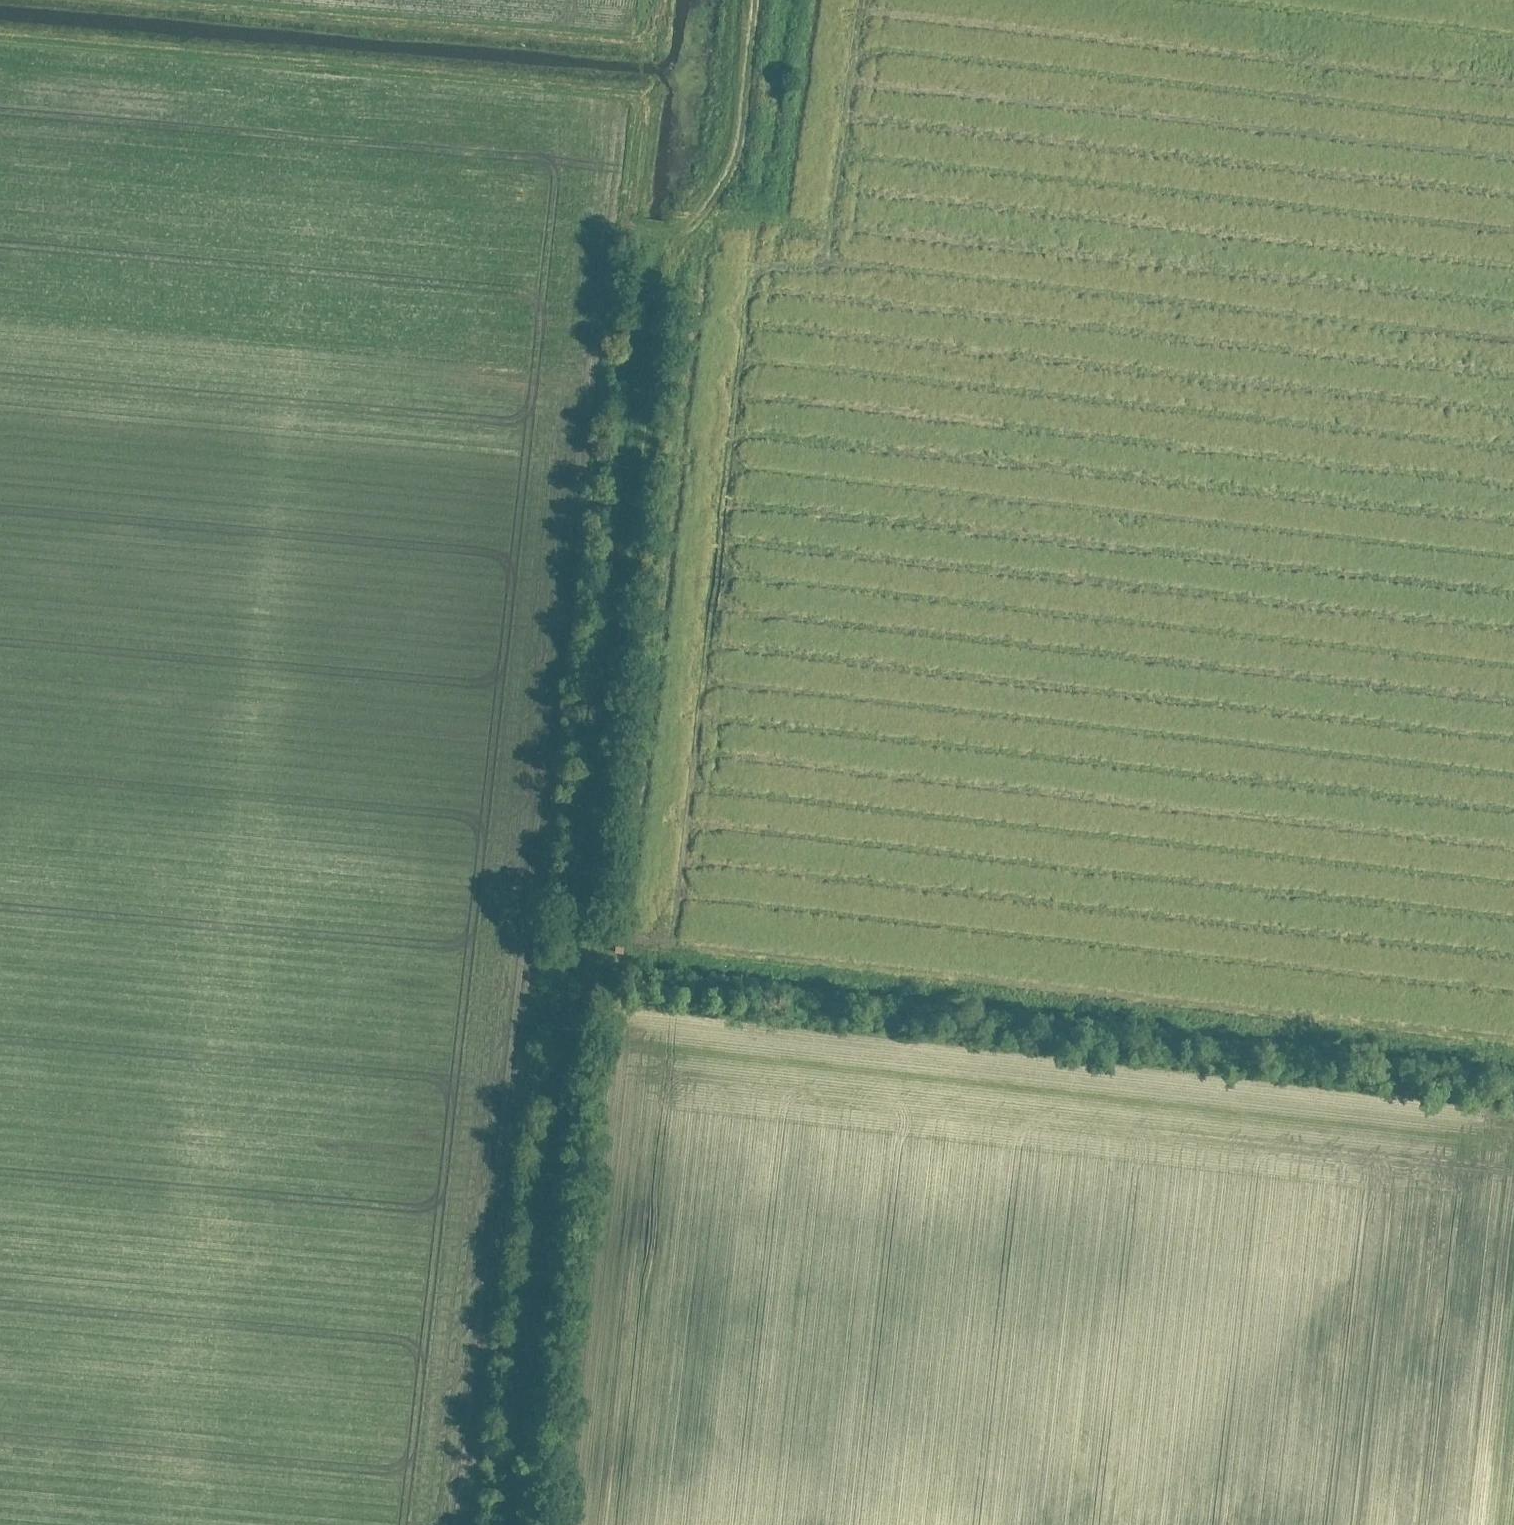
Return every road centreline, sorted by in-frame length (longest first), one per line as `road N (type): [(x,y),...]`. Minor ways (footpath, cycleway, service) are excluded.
road 1 (track): [(745,0),(731,119),(716,163),(668,218),(662,238),(518,1524)]

